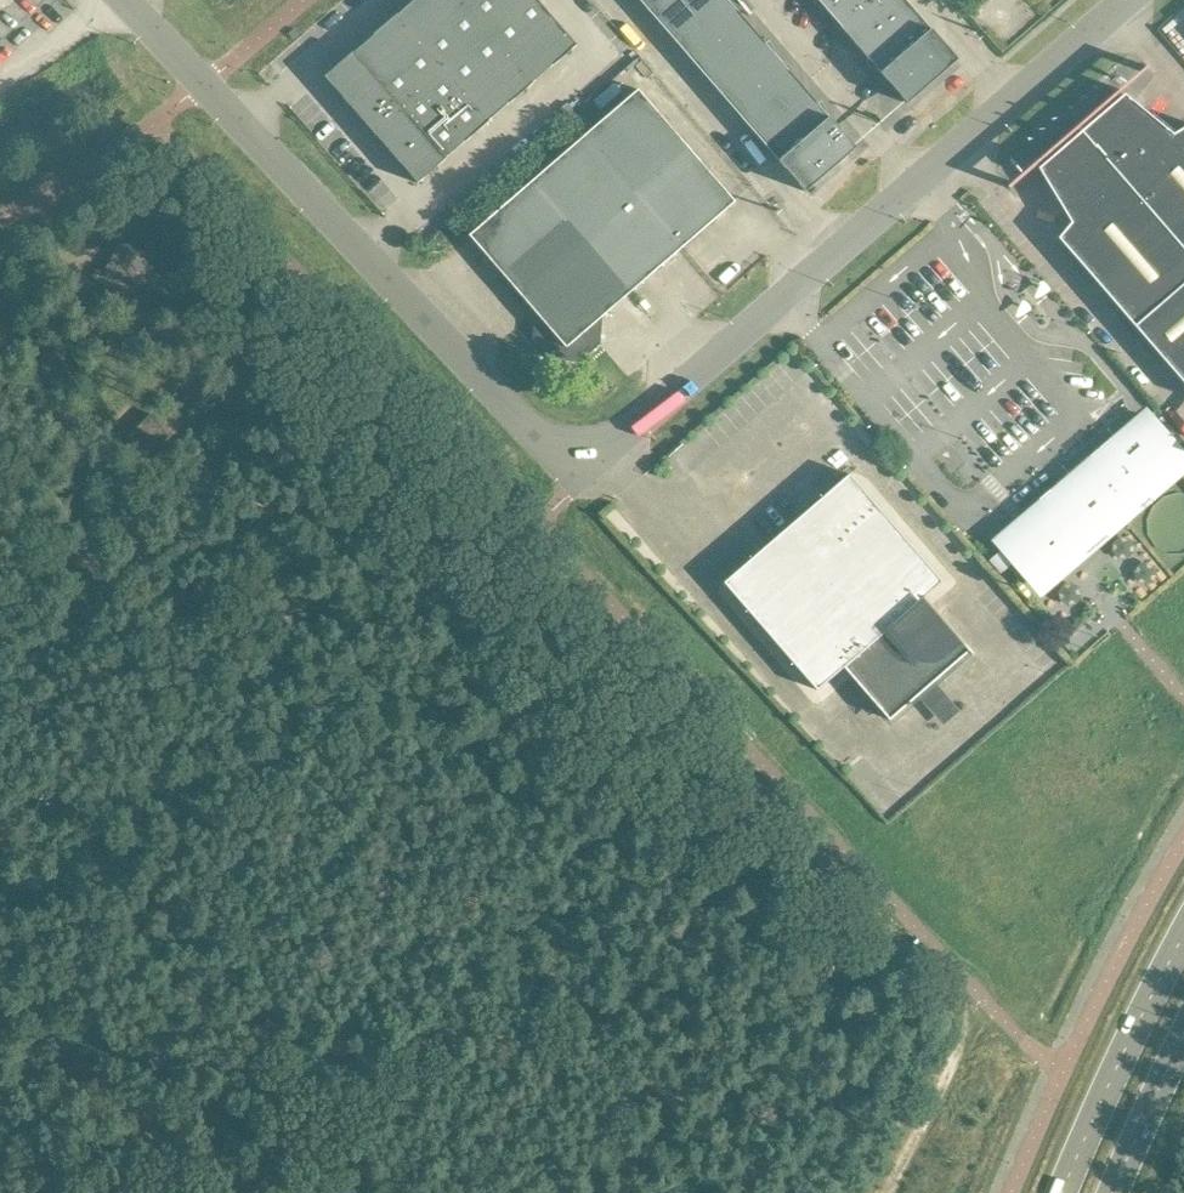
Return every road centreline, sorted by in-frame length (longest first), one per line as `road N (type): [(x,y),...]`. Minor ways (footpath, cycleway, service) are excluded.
road 1 (unclassified): [(577,472),(1126,0)]
road 2 (unclassified): [(577,472),(130,0)]
road 3 (secondary): [(1183,933),(1064,1192)]
road 4 (secondary): [(1115,1192),(1183,1040)]

